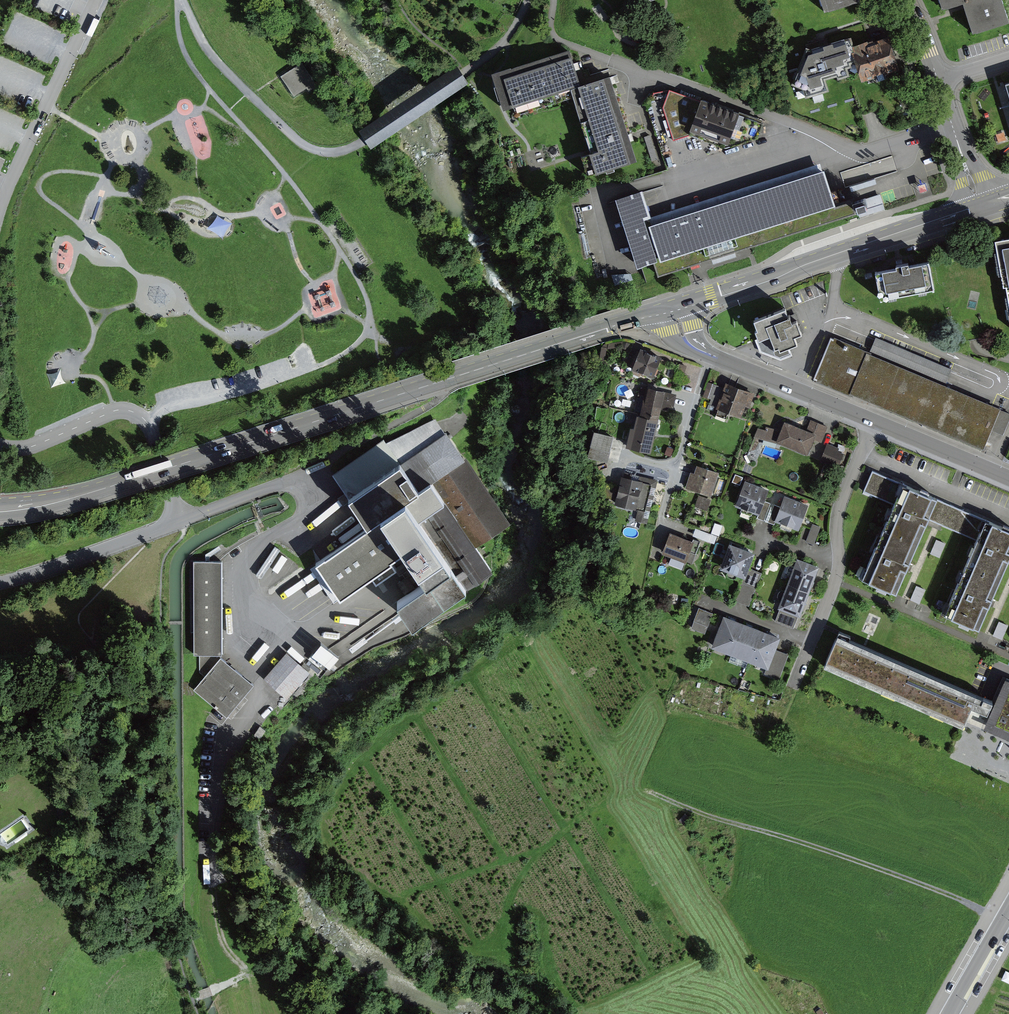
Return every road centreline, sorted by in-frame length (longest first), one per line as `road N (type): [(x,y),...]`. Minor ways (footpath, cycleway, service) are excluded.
road 1 (primary): [(0,508),(68,499),(676,309)]
road 2 (primary): [(676,309),(979,206)]
road 3 (residential): [(874,424),(838,510),(837,578),(793,688)]
road 4 (residential): [(979,206),(908,0)]
road 5 (tertiary): [(874,424),(710,354)]
road 6 (residential): [(710,354),(662,513)]
road 7 (tertiary): [(1008,482),(874,424)]
road 8 (tertiary): [(1008,909),(950,1013)]

